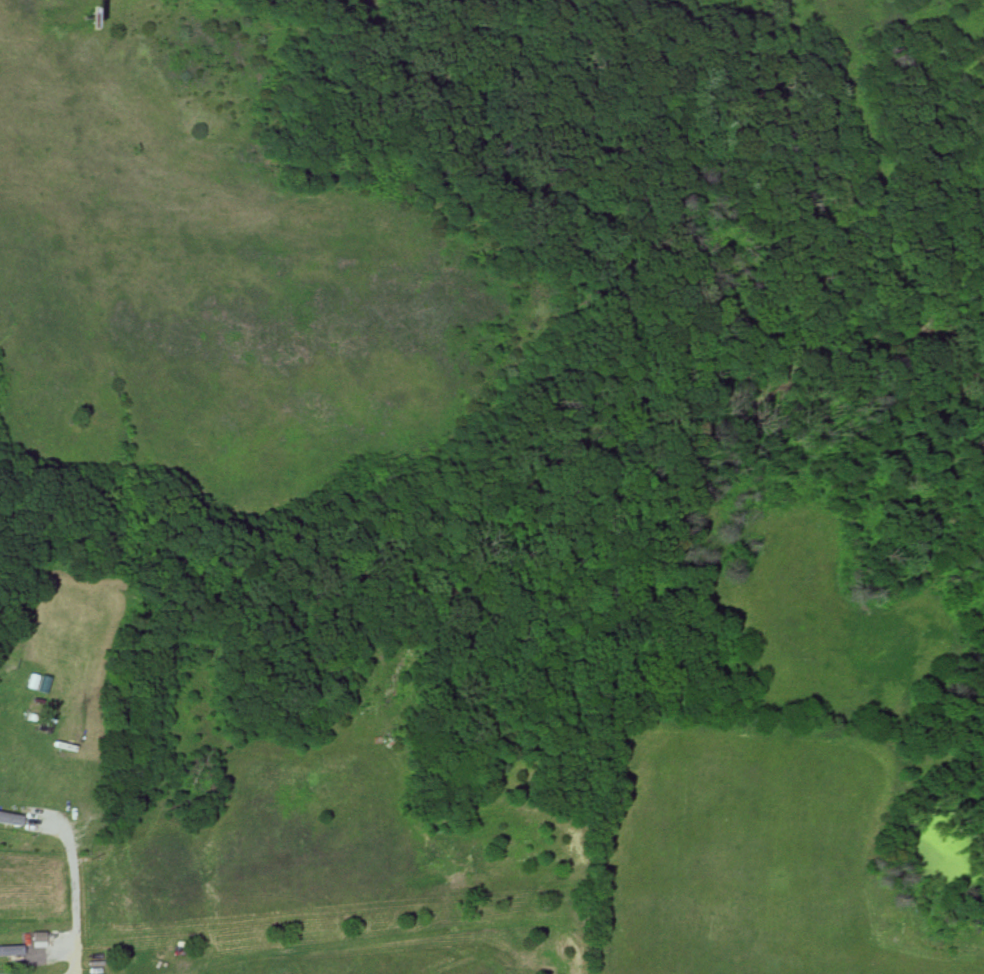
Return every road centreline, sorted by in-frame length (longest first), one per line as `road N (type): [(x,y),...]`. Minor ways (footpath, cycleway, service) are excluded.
road 1 (residential): [(76,973),(66,777)]

